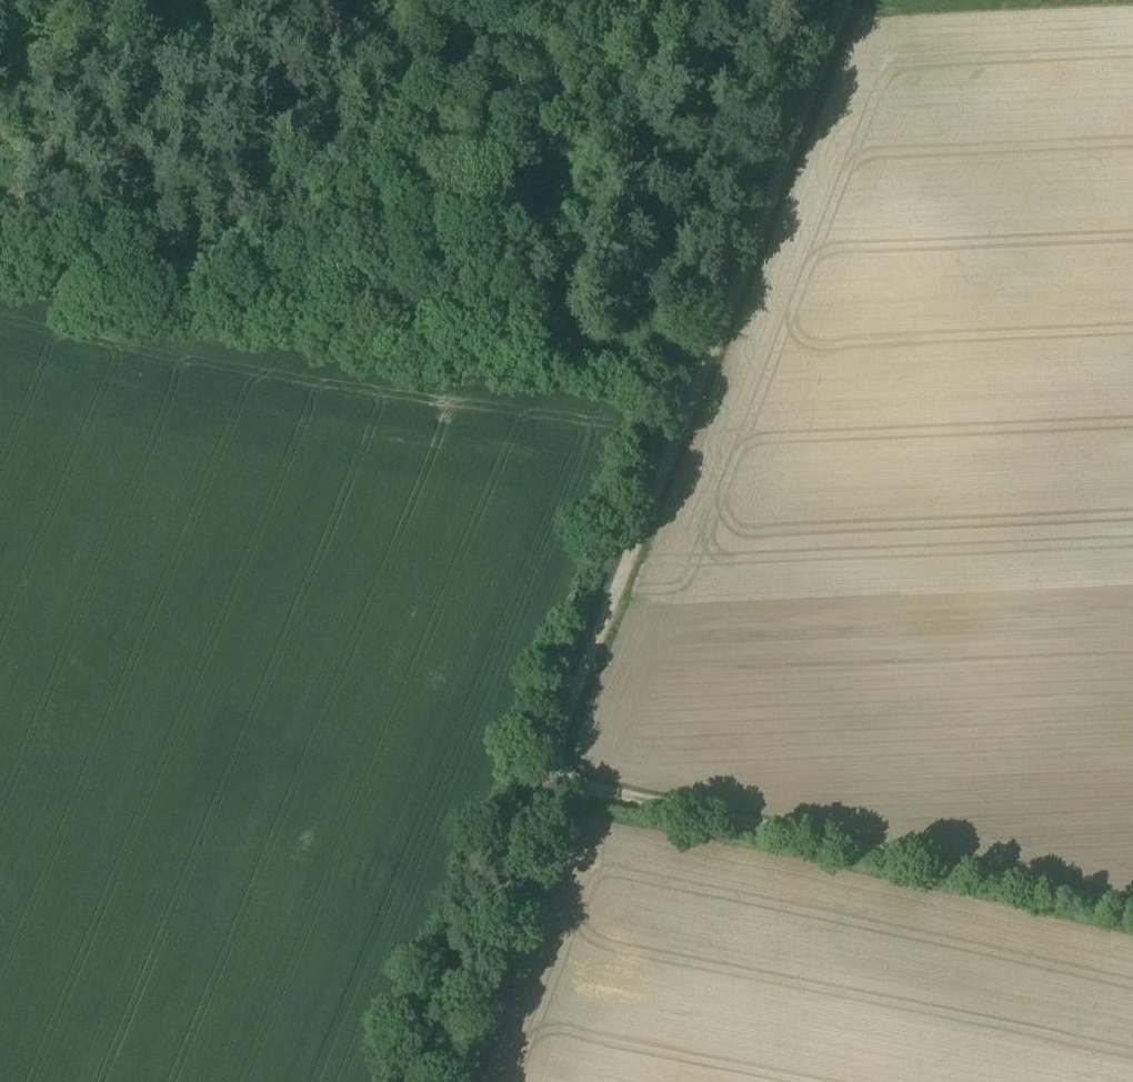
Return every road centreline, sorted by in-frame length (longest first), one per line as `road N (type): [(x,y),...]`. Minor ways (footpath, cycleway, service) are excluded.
road 1 (track): [(411,1081),(832,0)]

